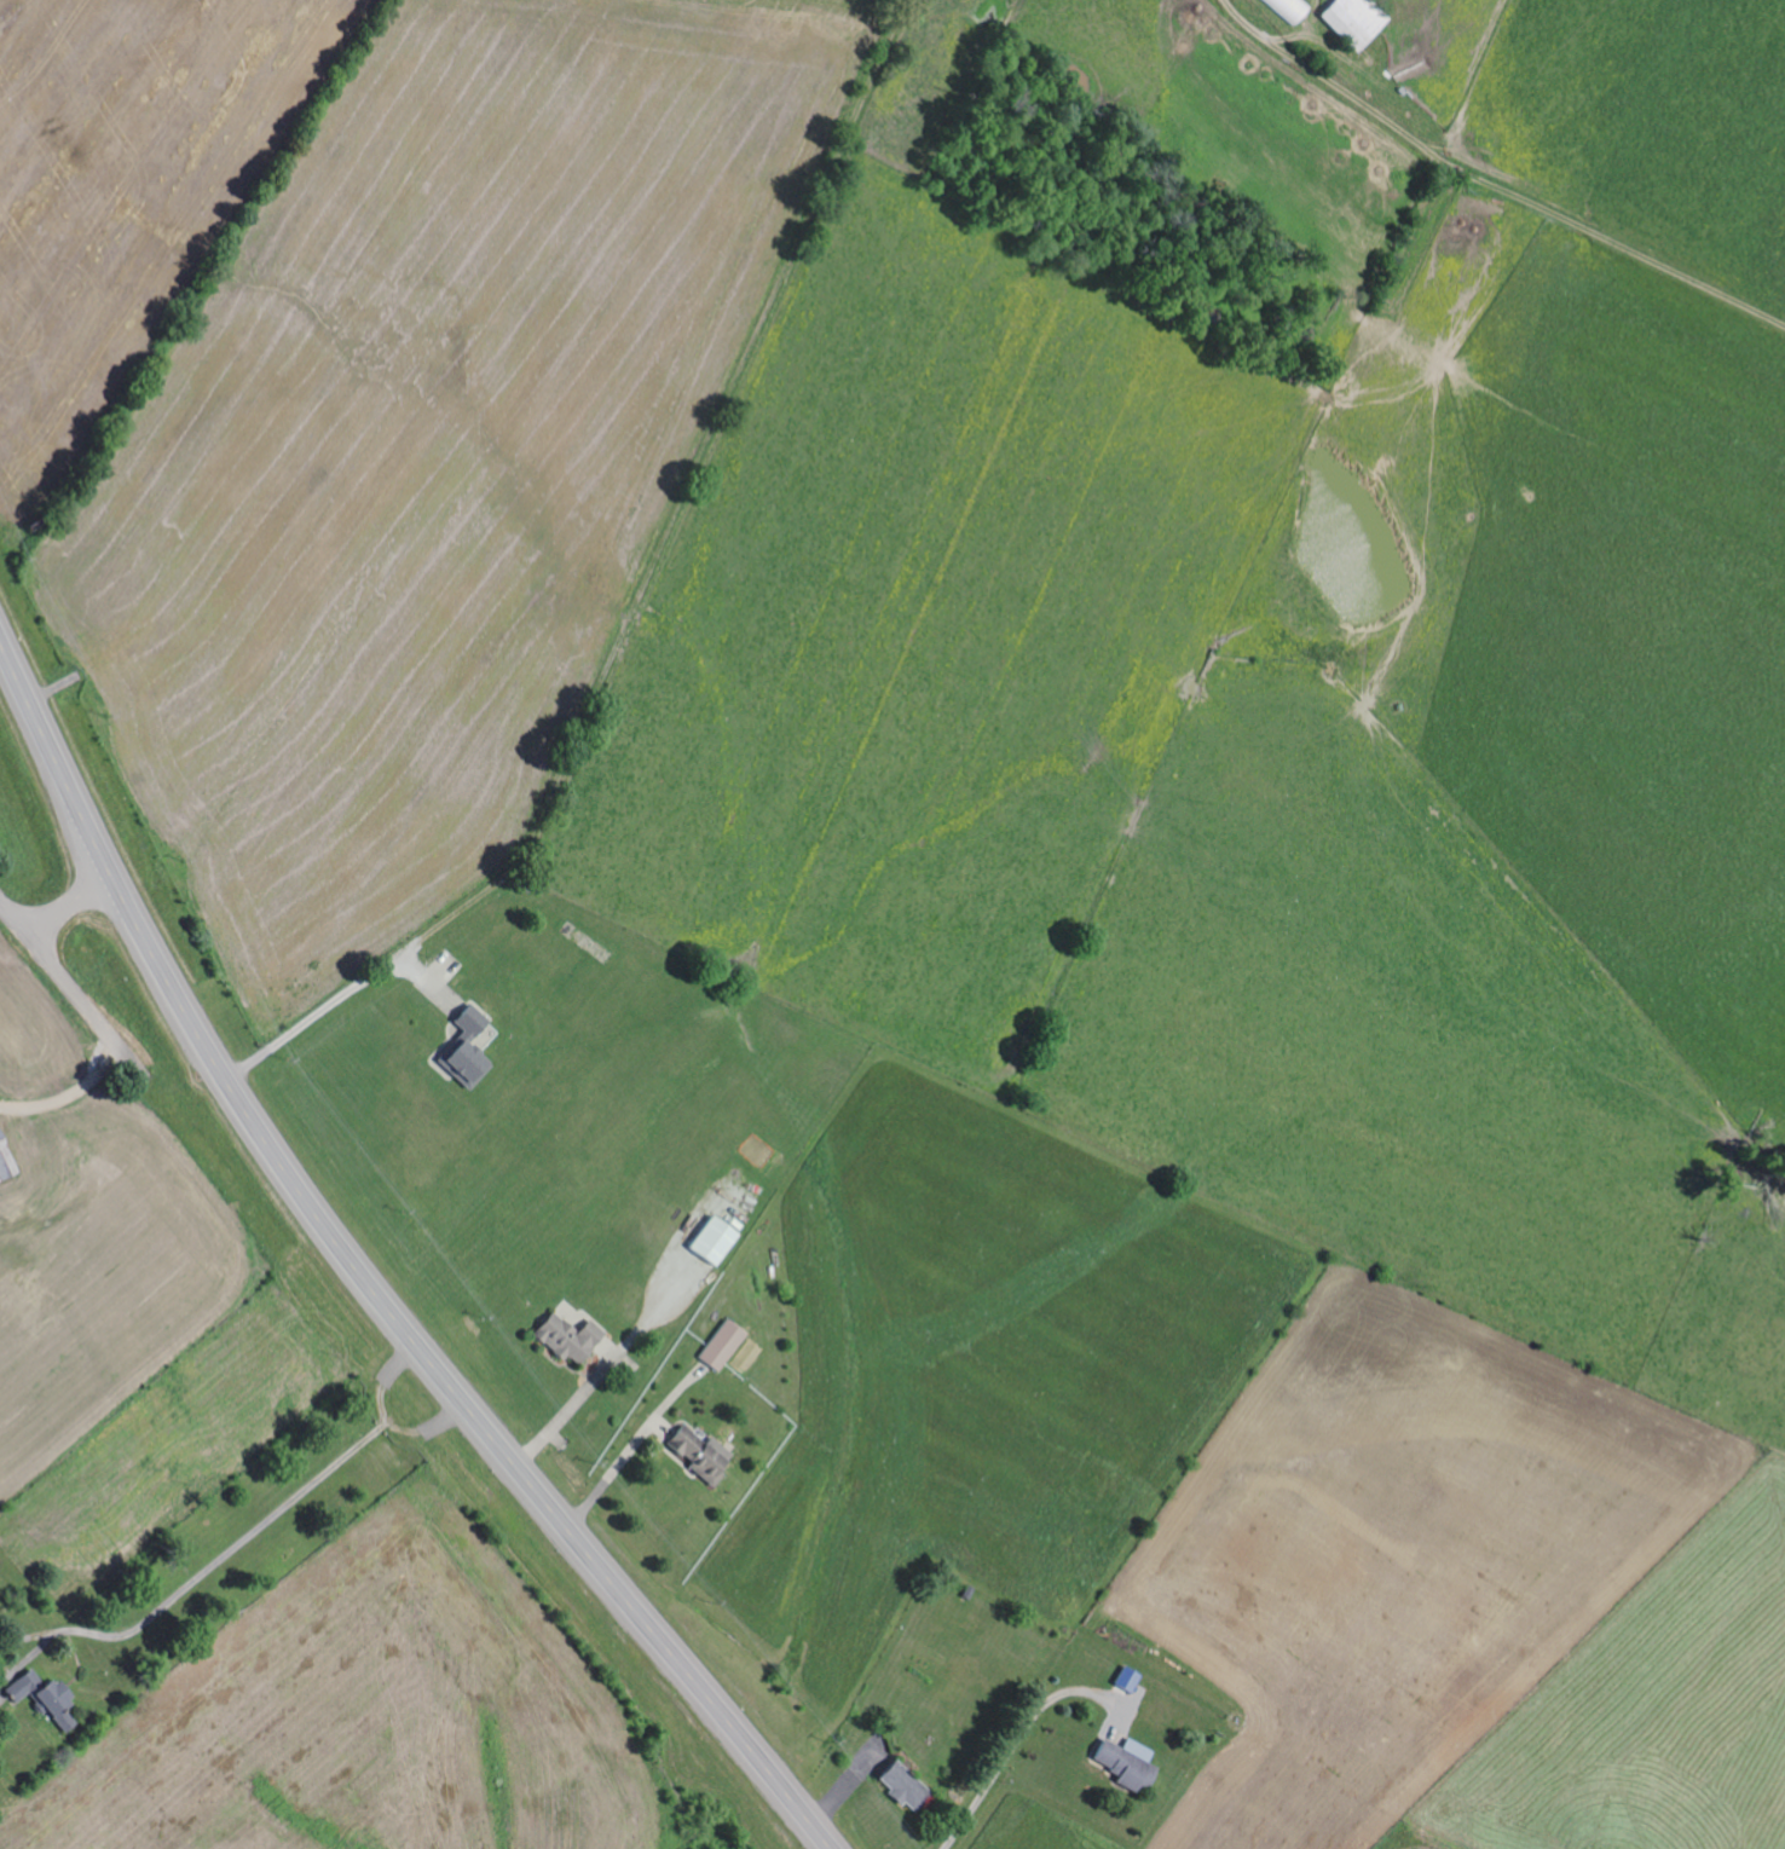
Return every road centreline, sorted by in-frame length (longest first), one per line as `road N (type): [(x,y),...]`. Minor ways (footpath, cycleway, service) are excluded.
road 1 (trunk): [(825,1848),(543,1504),(265,1144),(164,978),(0,643)]
road 2 (residential): [(0,907),(138,1074)]

